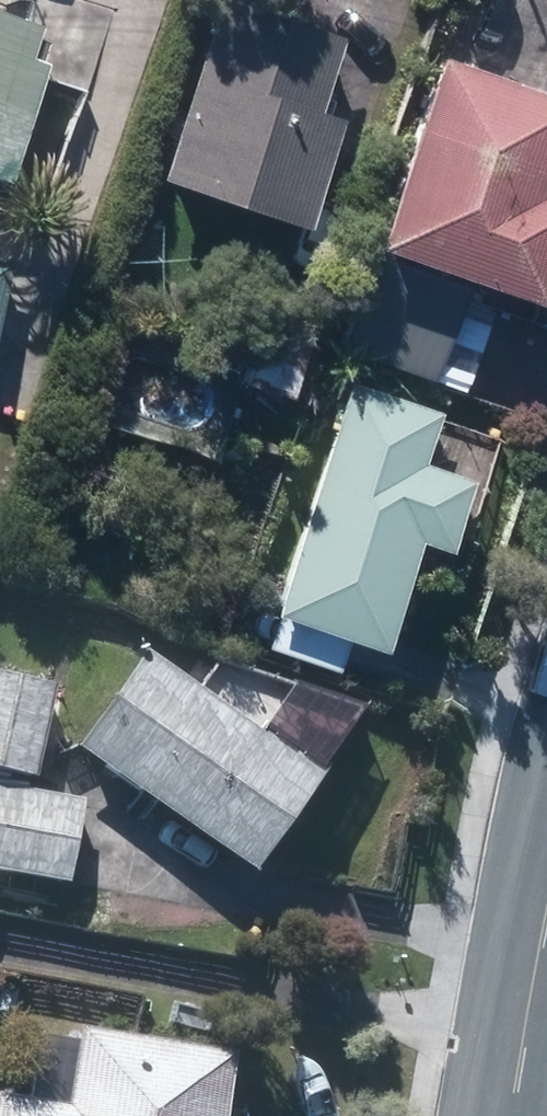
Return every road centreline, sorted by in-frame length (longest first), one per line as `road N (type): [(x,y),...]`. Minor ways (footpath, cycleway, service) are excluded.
road 1 (residential): [(546,959),(519,1115)]

